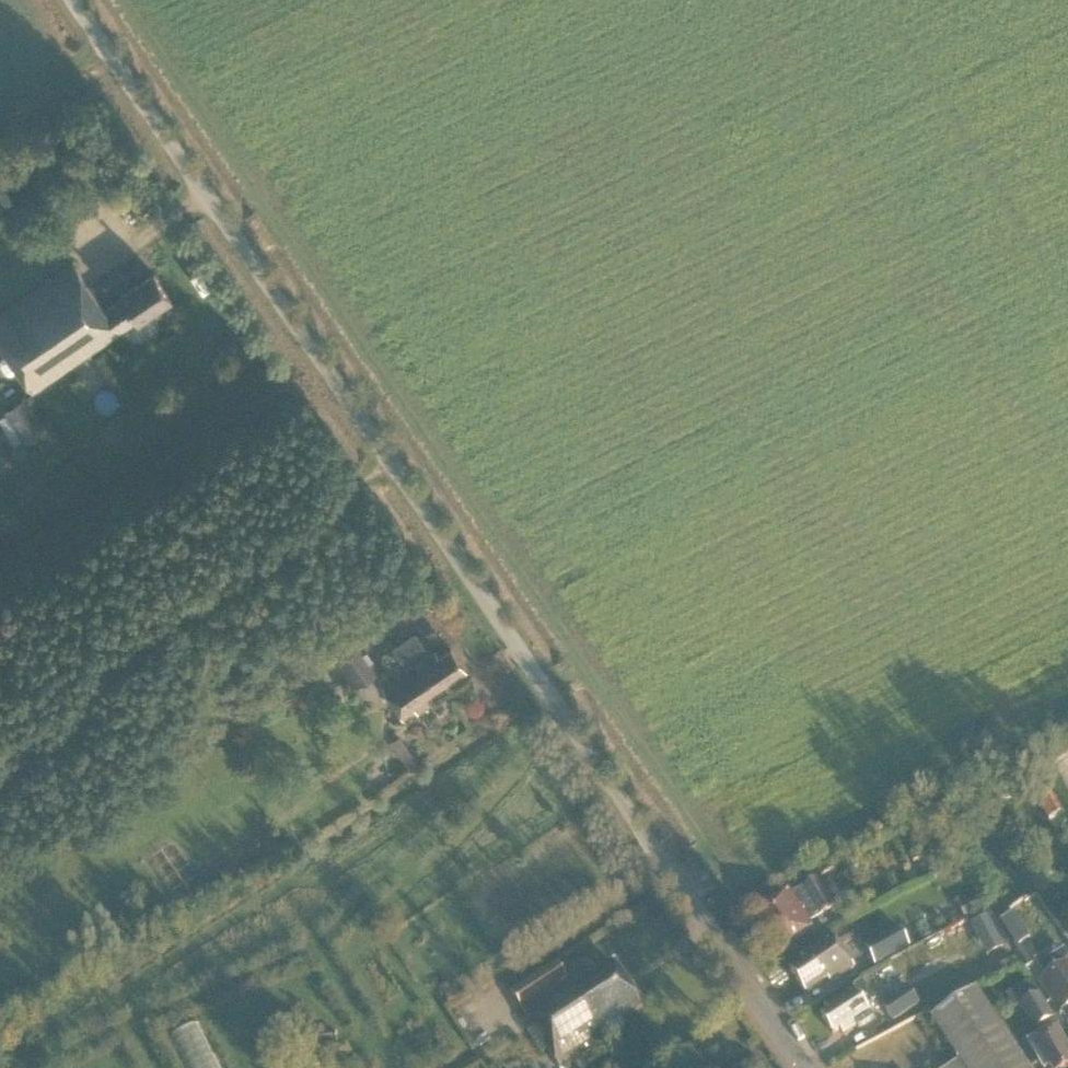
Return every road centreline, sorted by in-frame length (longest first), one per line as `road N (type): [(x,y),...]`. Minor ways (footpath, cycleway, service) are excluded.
road 1 (unclassified): [(803,1067),(74,0)]

